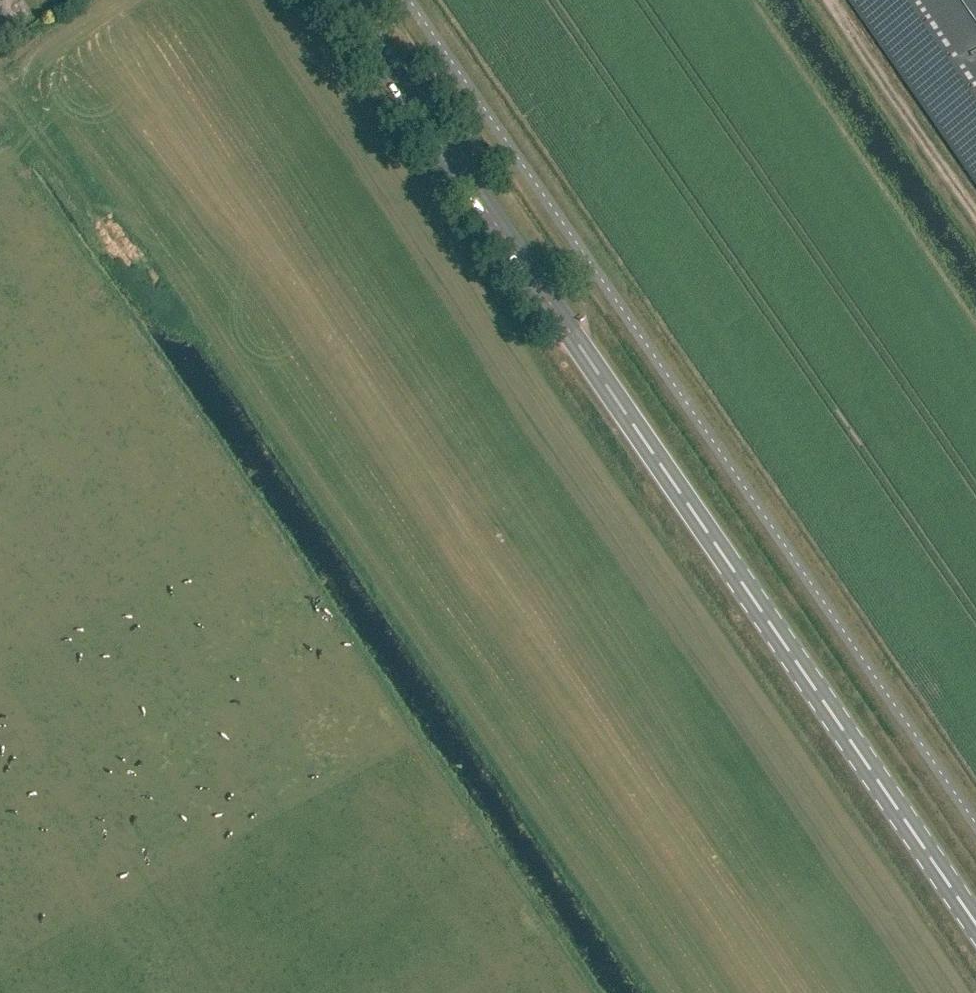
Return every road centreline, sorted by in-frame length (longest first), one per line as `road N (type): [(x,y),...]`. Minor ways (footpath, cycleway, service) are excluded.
road 1 (primary): [(975,922),(341,0)]
road 2 (track): [(831,0),(975,207)]

